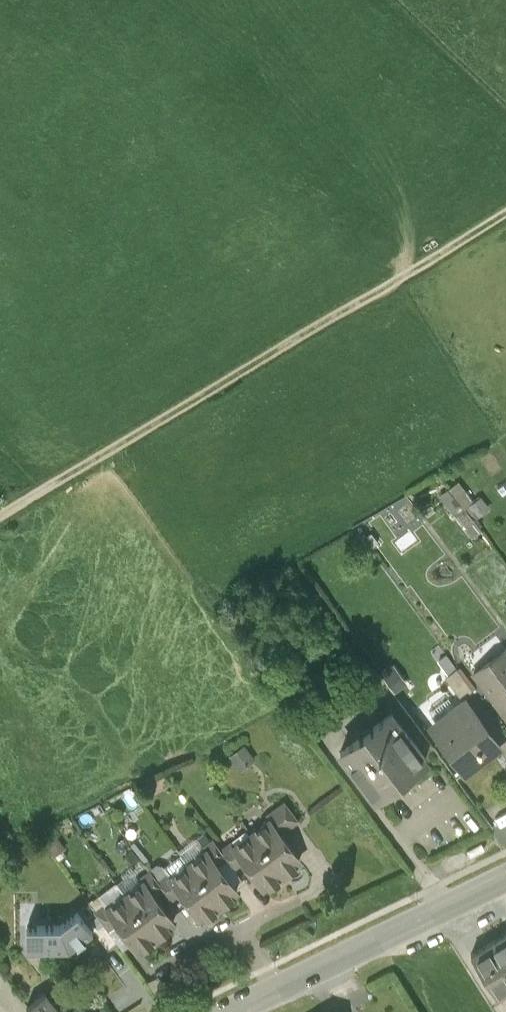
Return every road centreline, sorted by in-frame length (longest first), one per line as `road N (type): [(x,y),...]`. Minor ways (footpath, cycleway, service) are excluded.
road 1 (track): [(0,517),(505,207)]
road 2 (secondary): [(225,1011),(505,875)]

